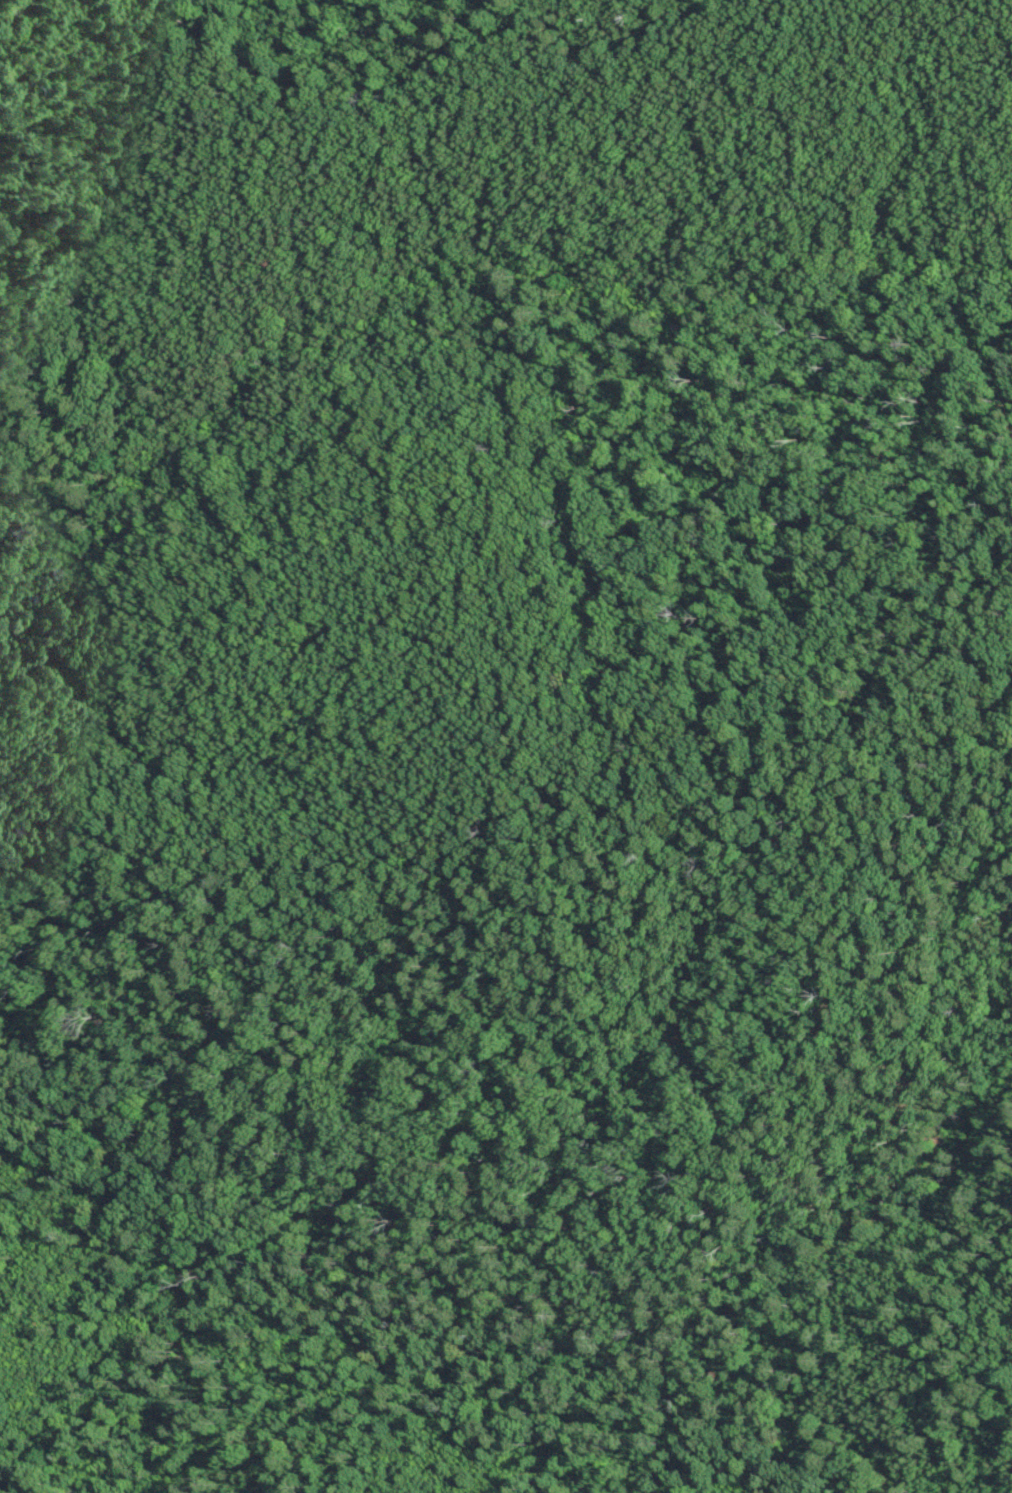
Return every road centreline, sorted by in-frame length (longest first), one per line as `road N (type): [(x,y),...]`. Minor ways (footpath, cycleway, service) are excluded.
road 1 (track): [(663,0),(382,52),(264,57),(146,0)]

